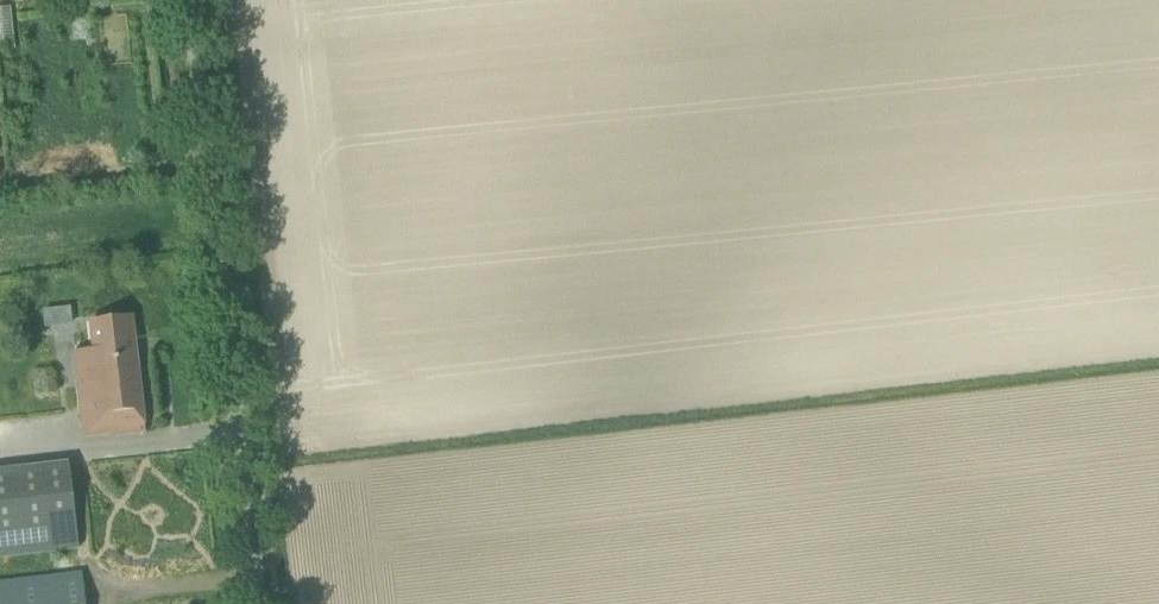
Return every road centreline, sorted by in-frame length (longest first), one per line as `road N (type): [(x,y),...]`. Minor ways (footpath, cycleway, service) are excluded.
road 1 (unclassified): [(259,603),(189,0)]

